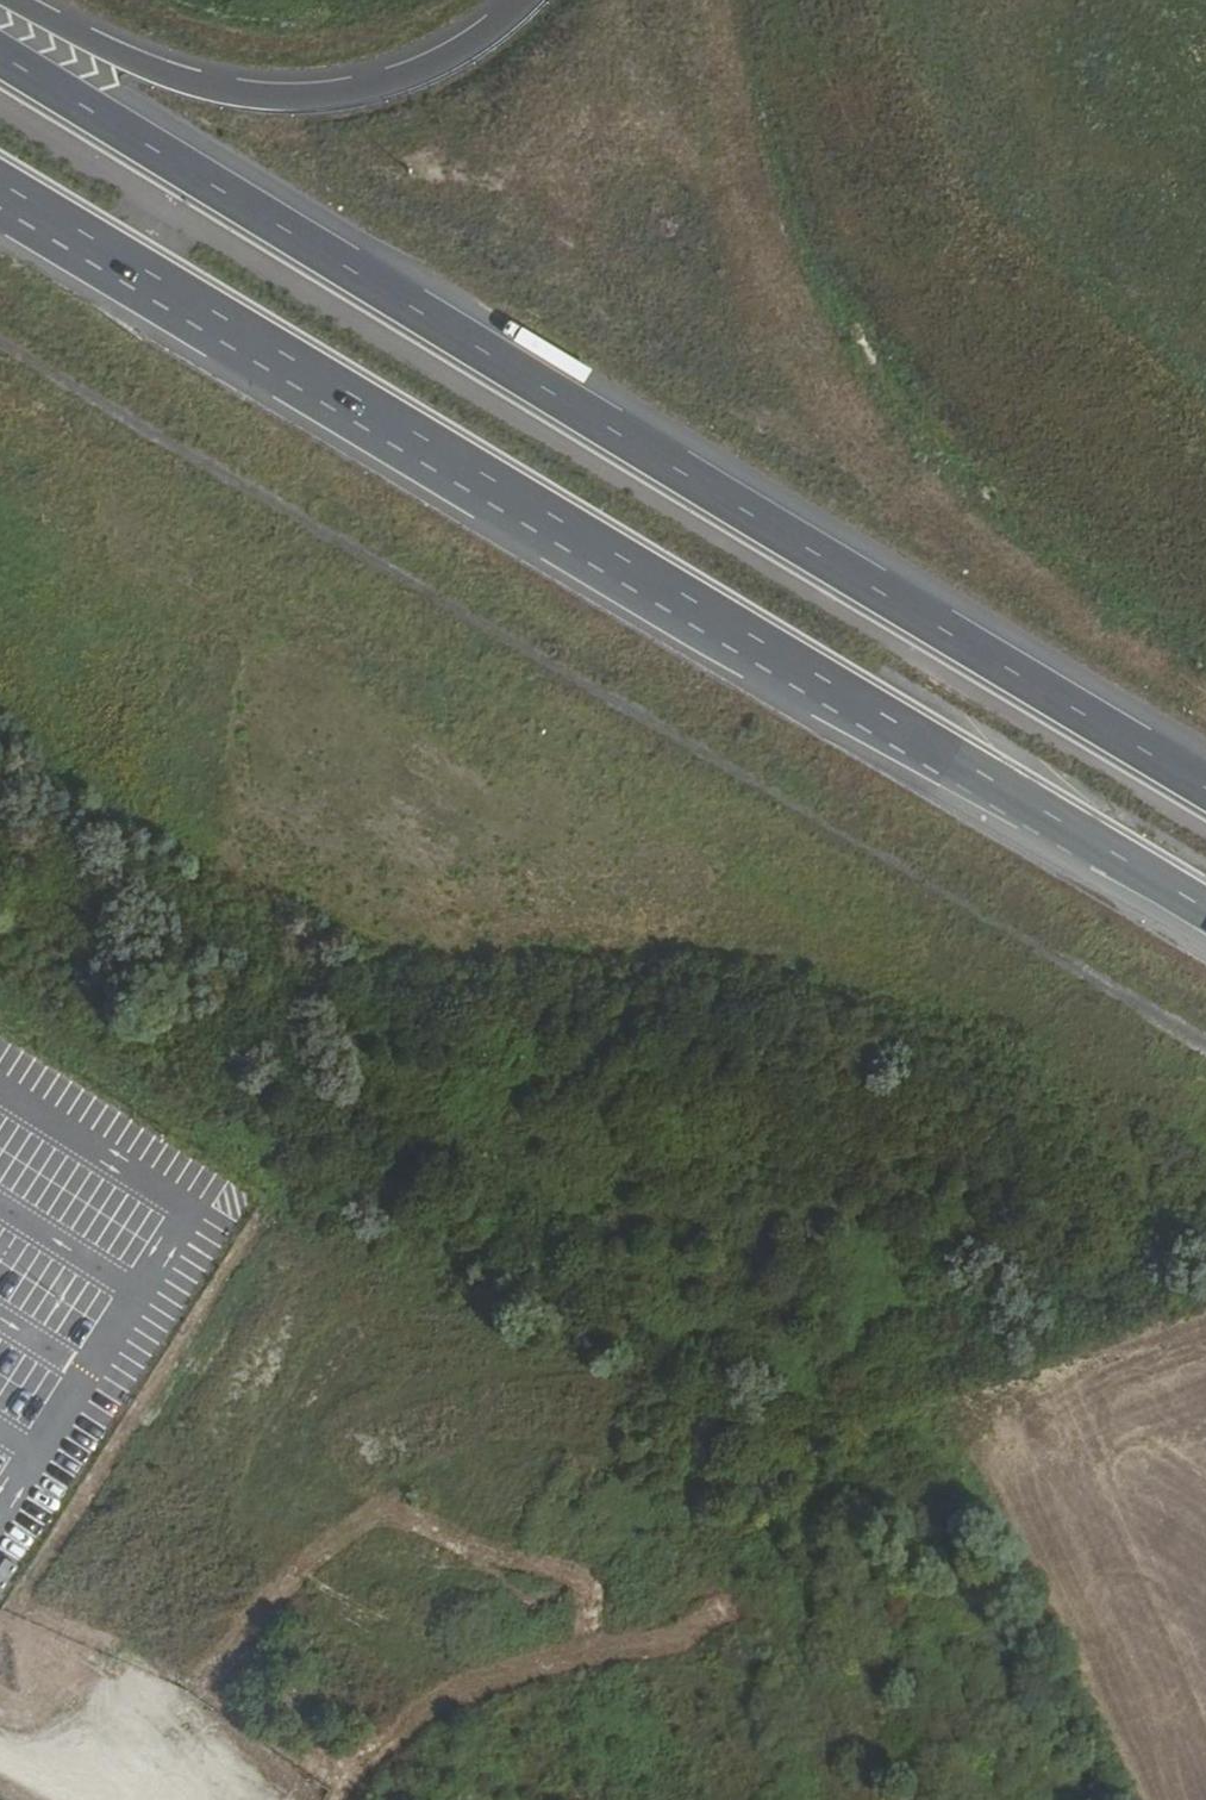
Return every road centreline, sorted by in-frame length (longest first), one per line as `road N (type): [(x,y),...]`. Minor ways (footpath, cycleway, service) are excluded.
road 1 (trunk): [(1205,788),(334,261),(0,44)]
road 2 (trunk): [(0,190),(277,362),(1205,902)]
road 3 (track): [(0,343),(258,502),(1205,1049)]
road 4 (trunk): [(525,0),(512,16),(425,68),(318,95),(202,83),(10,0)]

